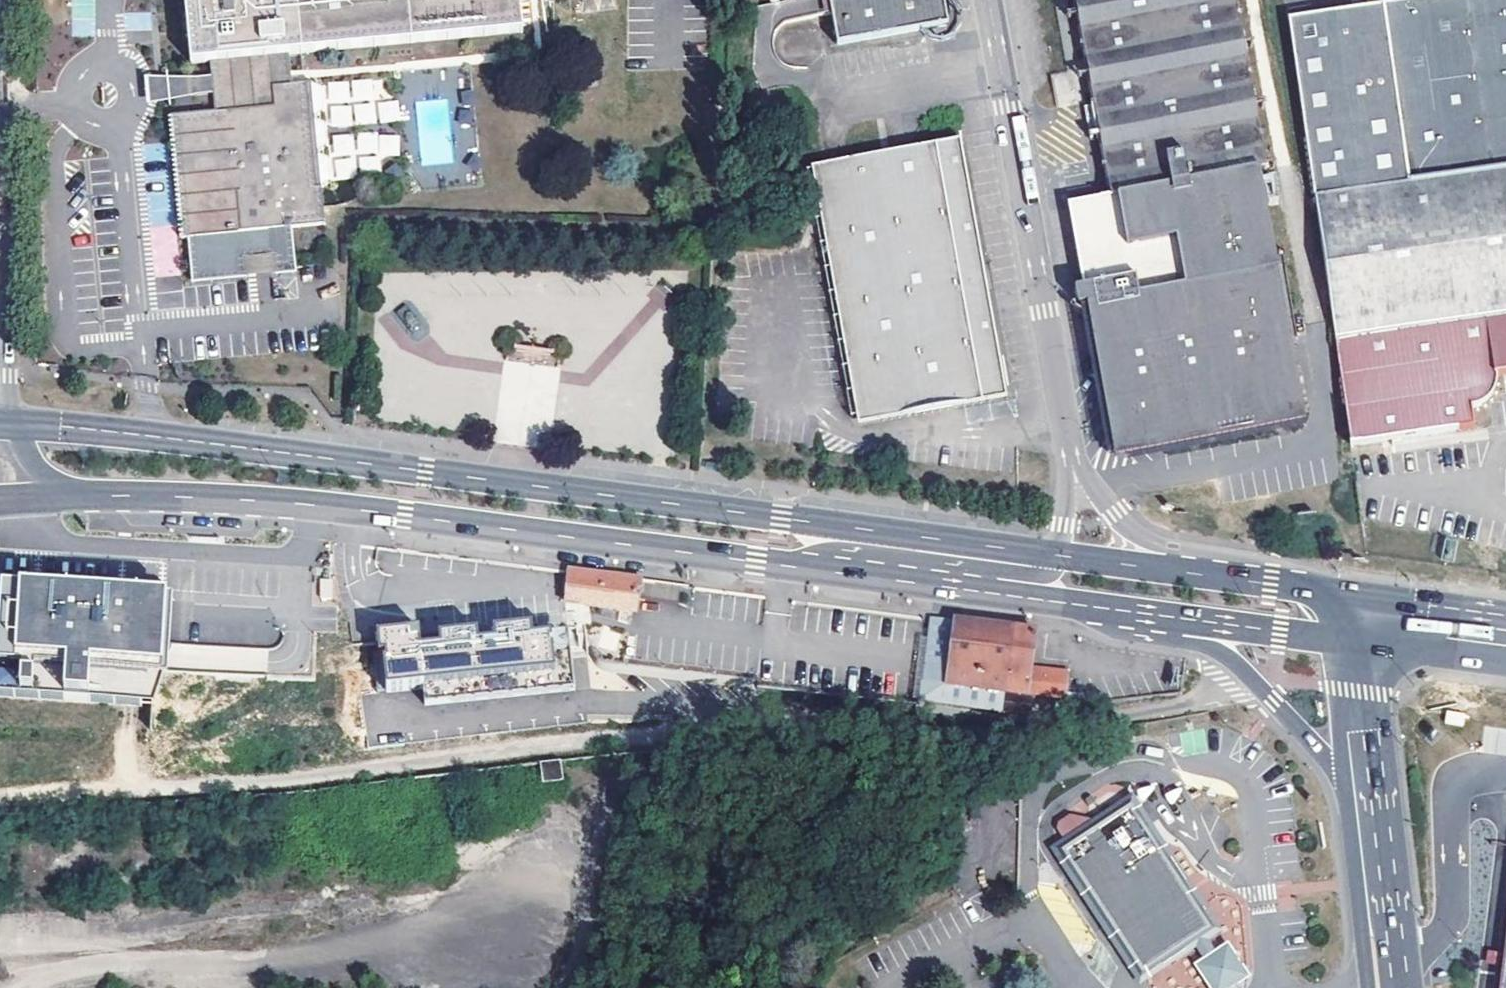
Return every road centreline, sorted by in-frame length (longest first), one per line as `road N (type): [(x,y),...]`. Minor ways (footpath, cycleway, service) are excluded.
road 1 (secondary): [(1057,556),(7,422)]
road 2 (secondary): [(77,496),(303,504),(830,571)]
road 3 (track): [(10,972),(287,962),(440,923),(502,865),(597,846)]
road 4 (residential): [(1071,458),(988,0)]
road 5 (secondary): [(830,571),(1164,616)]
road 6 (track): [(1315,325),(1253,0)]
road 7 (secondary): [(1164,616),(1274,700),(1373,817)]
road 8 (secondary): [(830,571),(874,558),(1022,579),(1041,575),(1057,556)]
road 9 (secondary): [(1232,578),(1136,534),(1071,458)]
road 10 (secondary): [(1164,616),(1302,634),(1363,620)]
road 11 (tertiary): [(1363,620),(1359,691),(1373,817)]
road 12 (secondary): [(1232,578),(1057,556)]
road 13 (secondary): [(1505,638),(1363,620)]
road 14 (secondary): [(1363,620),(1306,588),(1232,578)]

